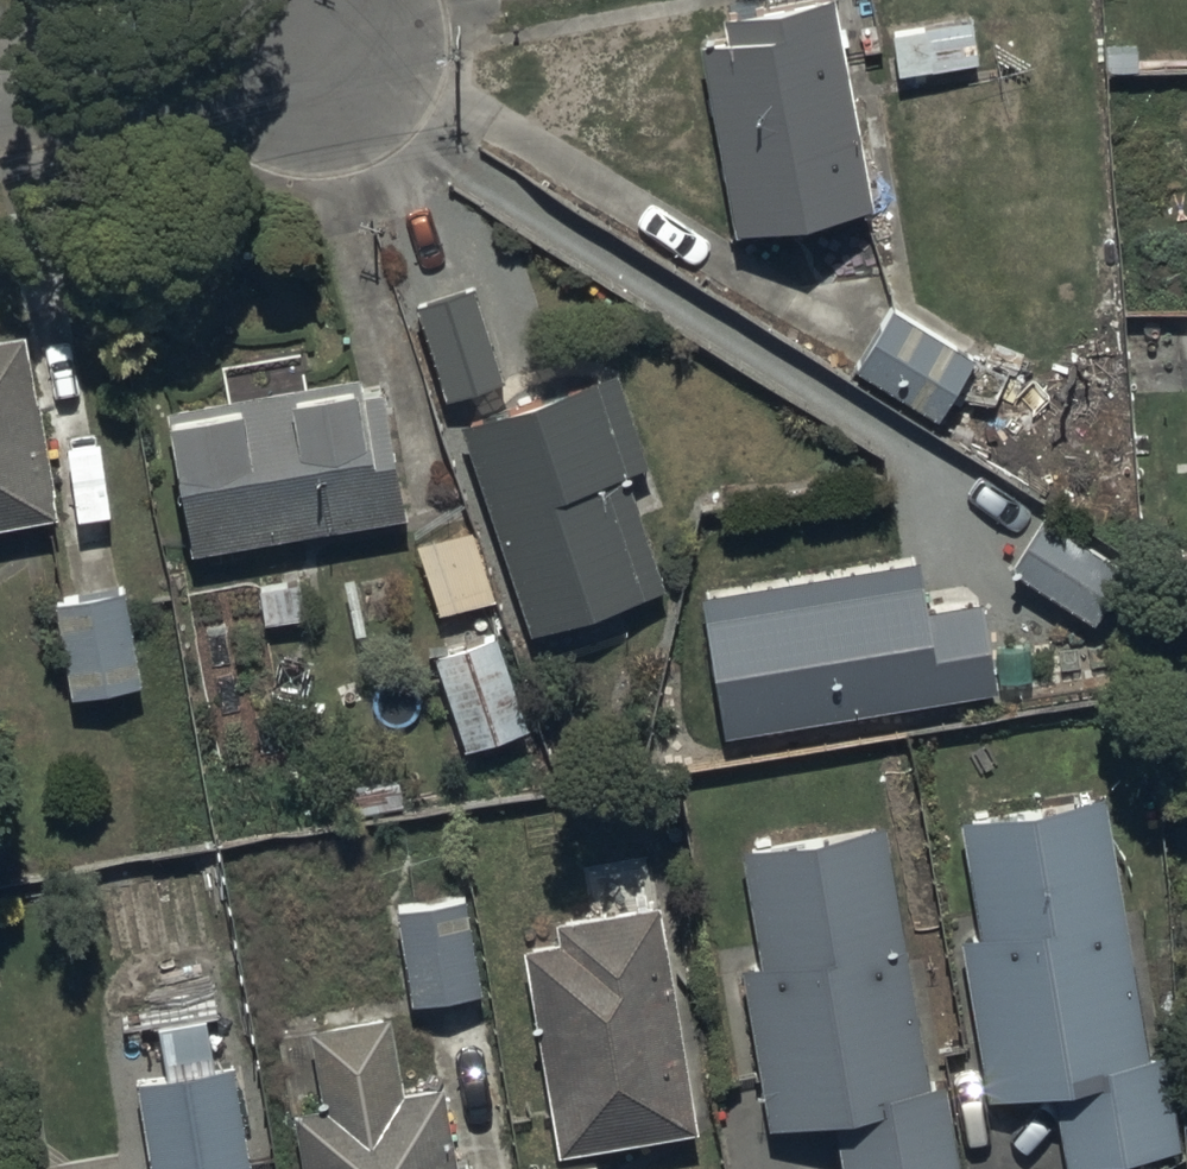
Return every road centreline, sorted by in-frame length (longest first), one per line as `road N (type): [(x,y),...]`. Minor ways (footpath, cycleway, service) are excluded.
road 1 (residential): [(0,102),(345,48)]

